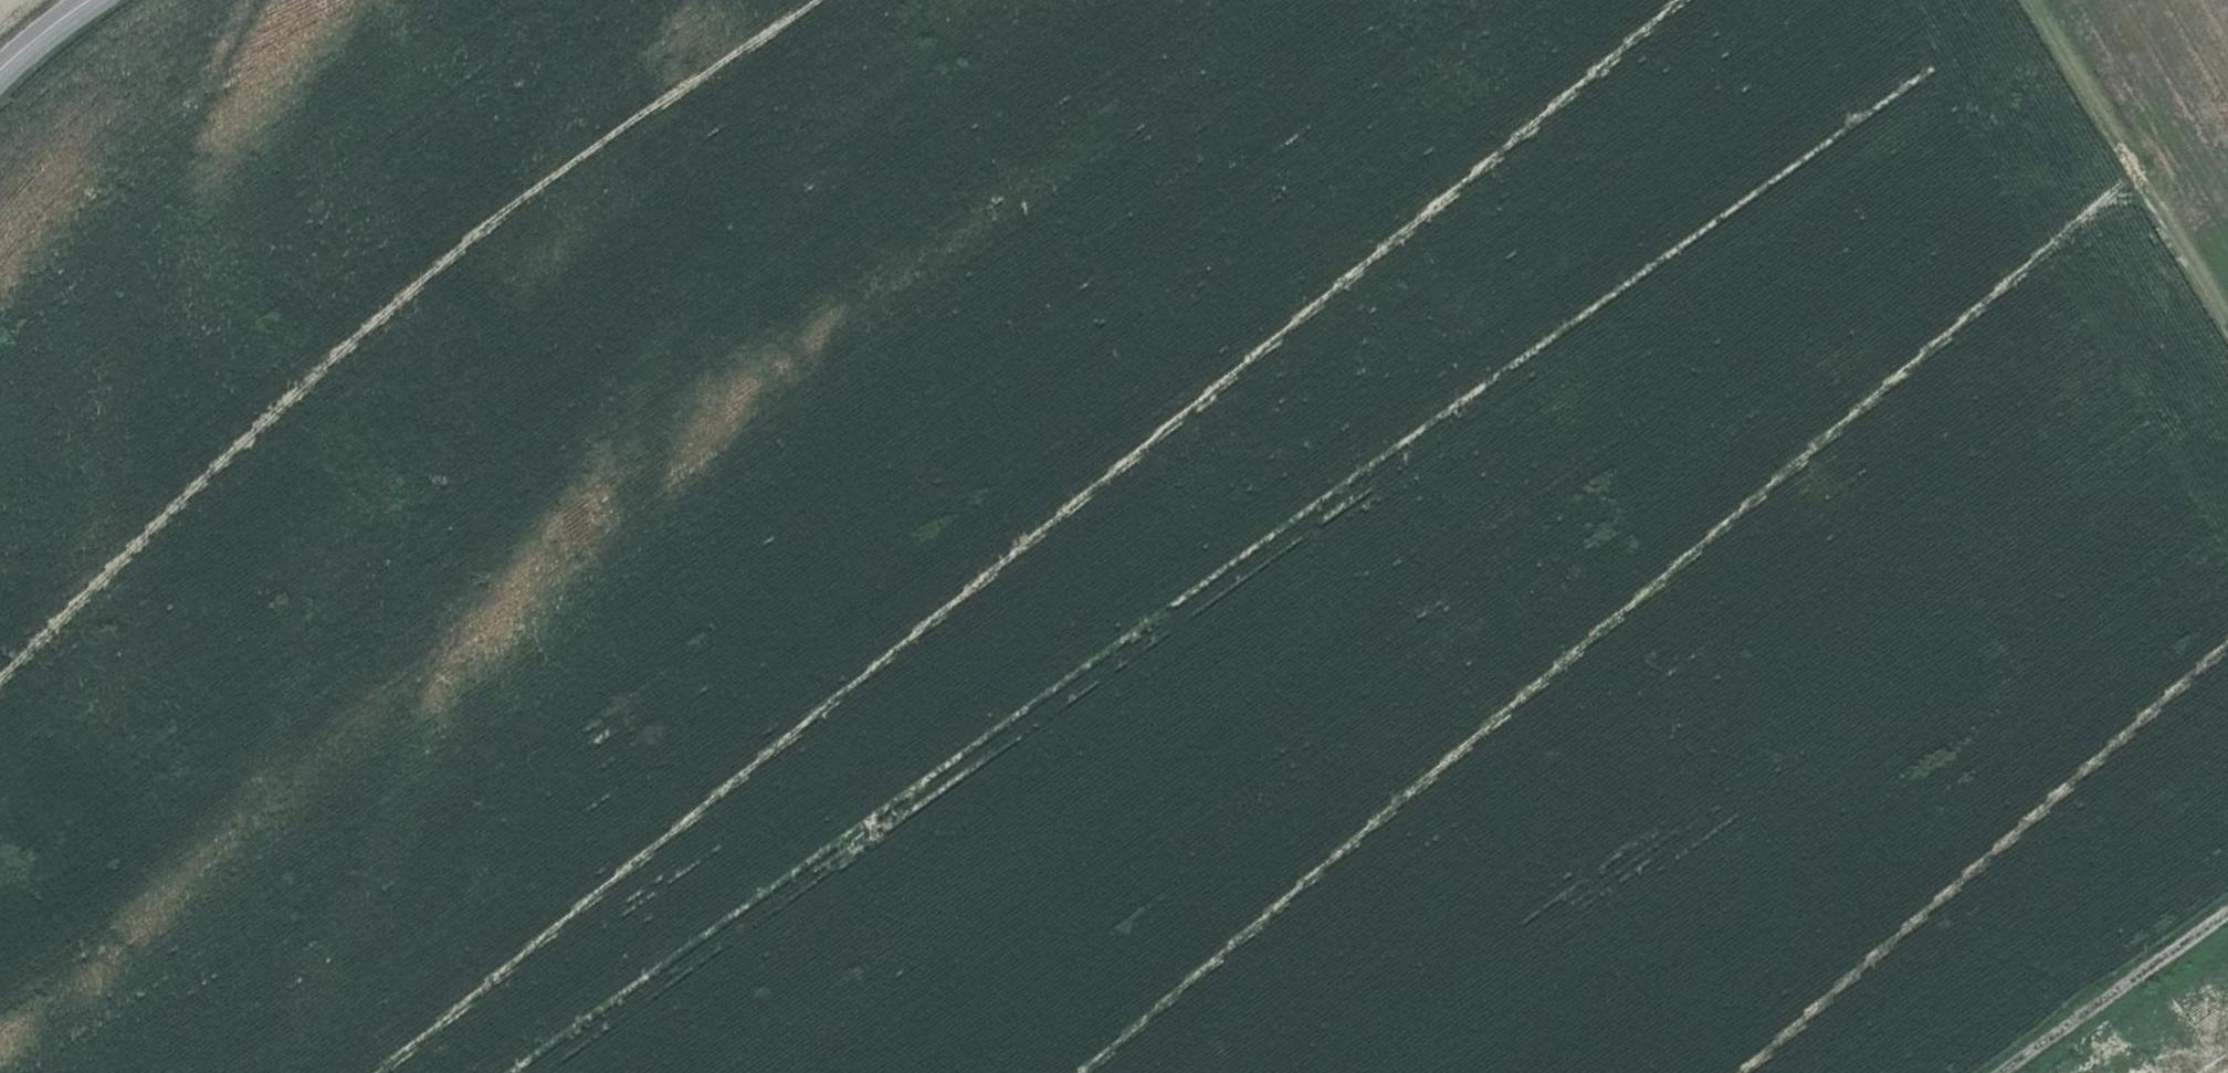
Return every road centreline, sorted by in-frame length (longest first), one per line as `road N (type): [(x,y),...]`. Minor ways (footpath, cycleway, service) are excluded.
road 1 (track): [(2022,1072),(2227,927)]

